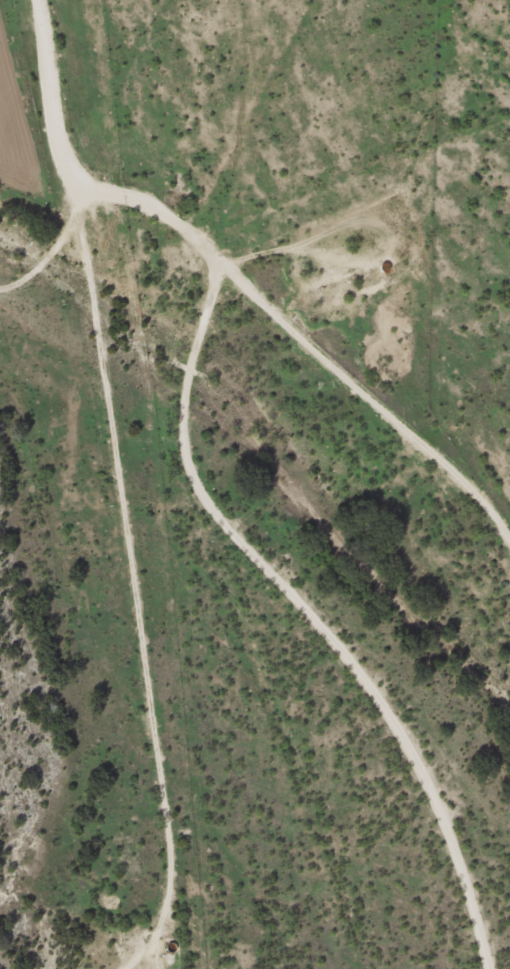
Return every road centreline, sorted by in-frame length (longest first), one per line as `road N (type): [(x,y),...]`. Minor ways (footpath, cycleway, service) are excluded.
road 1 (track): [(468,968),(413,769),(378,710),(240,576),(176,462),(171,392),(201,229)]
road 2 (track): [(83,178),(107,313),(168,907)]
road 3 (track): [(201,229),(230,244),(509,527)]
road 4 (track): [(201,229),(117,209),(63,159),(34,0)]
road 5 (track): [(238,0),(240,75),(201,229)]
road 6 (track): [(112,365),(34,326),(0,289)]

